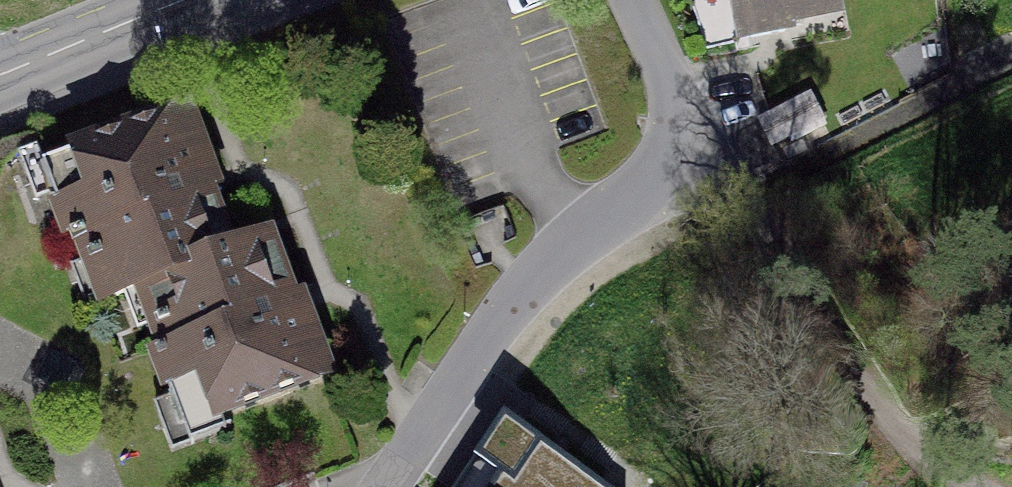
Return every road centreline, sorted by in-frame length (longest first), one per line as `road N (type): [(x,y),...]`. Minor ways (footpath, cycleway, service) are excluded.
road 1 (residential): [(386,486),(515,299),(667,153),(678,111),(674,88),(635,0)]
road 2 (track): [(678,111),(880,425),(985,486)]
road 3 (track): [(944,486),(880,425),(1011,463)]
road 4 (secondary): [(0,78),(187,0)]

